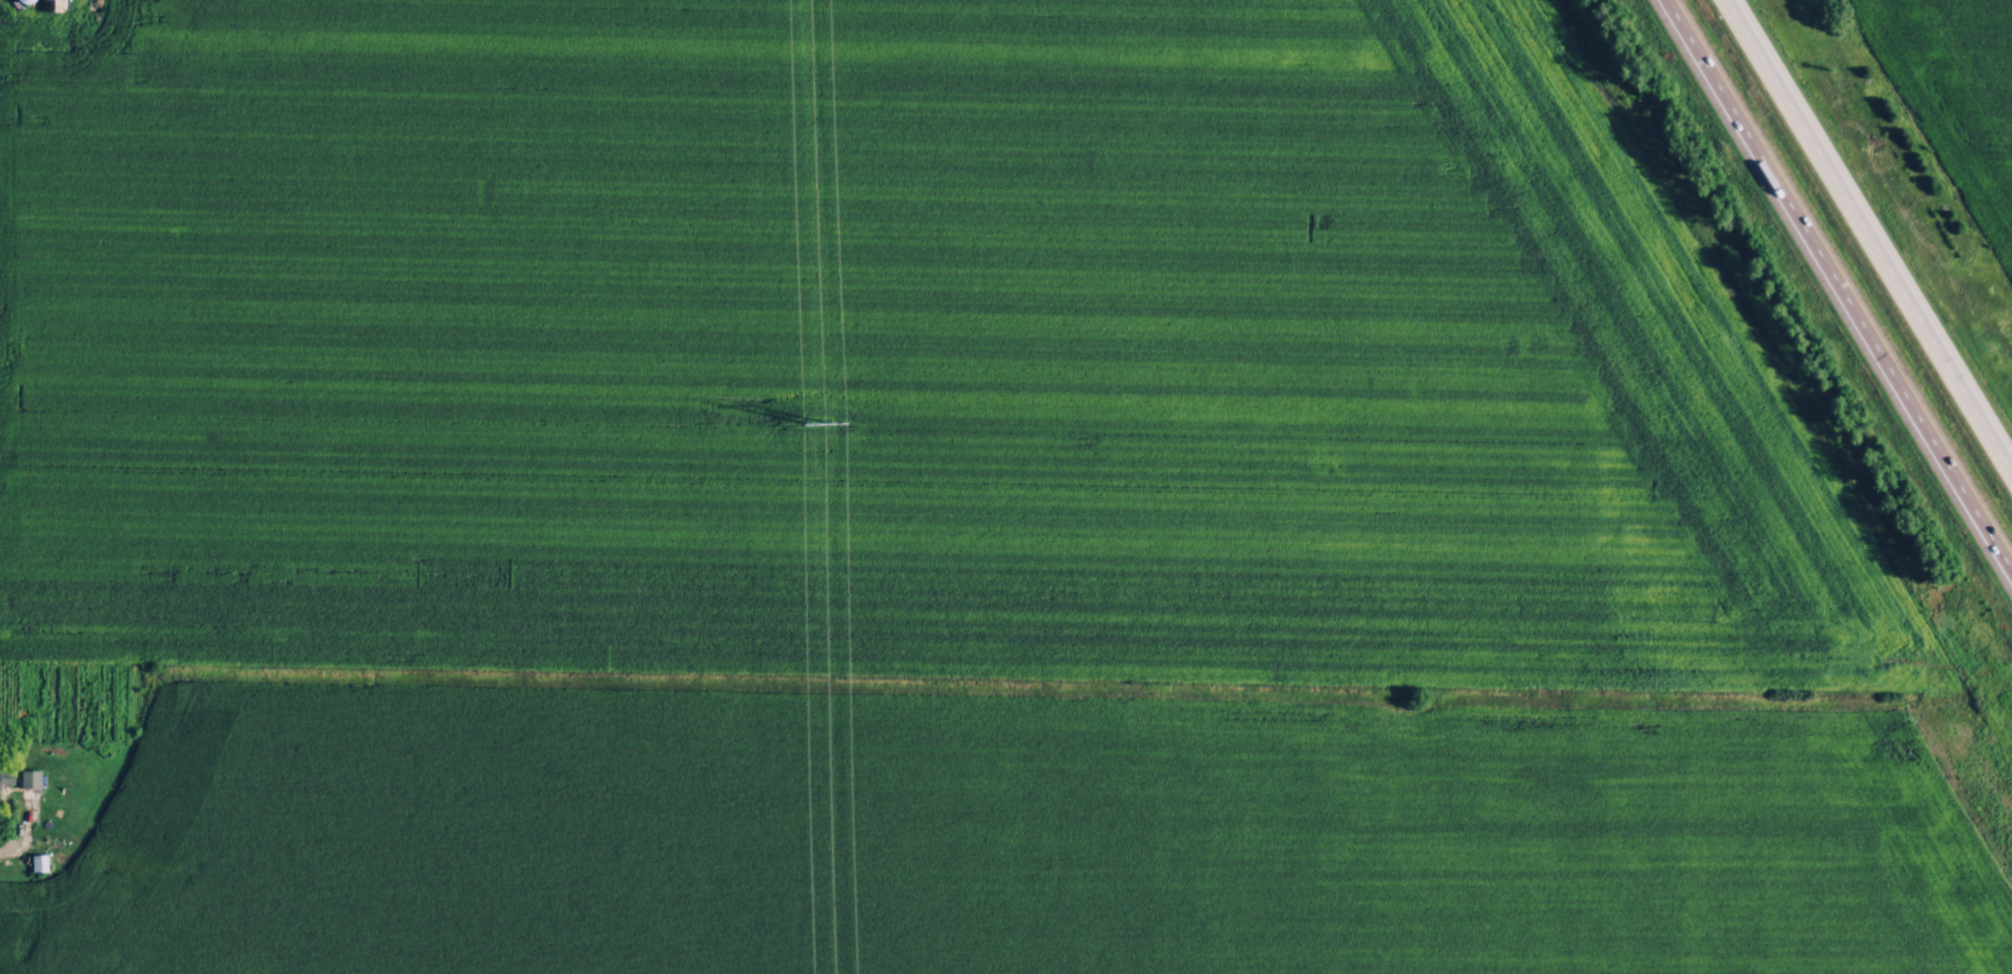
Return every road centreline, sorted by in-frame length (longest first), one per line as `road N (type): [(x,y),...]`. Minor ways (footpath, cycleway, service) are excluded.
road 1 (motorway): [(1660,0),(2011,576)]
road 2 (motorway): [(2011,472),(1726,0)]

